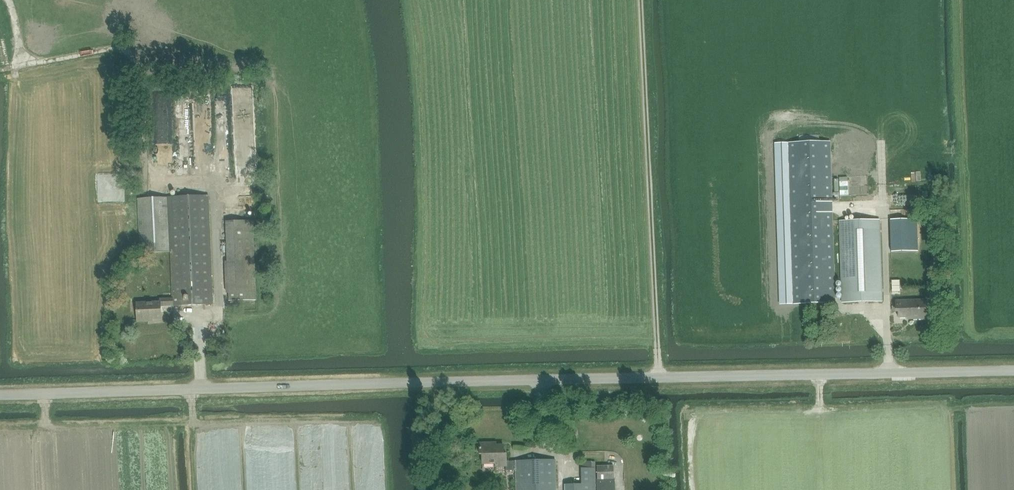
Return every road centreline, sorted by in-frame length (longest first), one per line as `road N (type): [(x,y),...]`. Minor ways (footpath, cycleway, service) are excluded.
road 1 (unclassified): [(0,395),(1013,371)]

